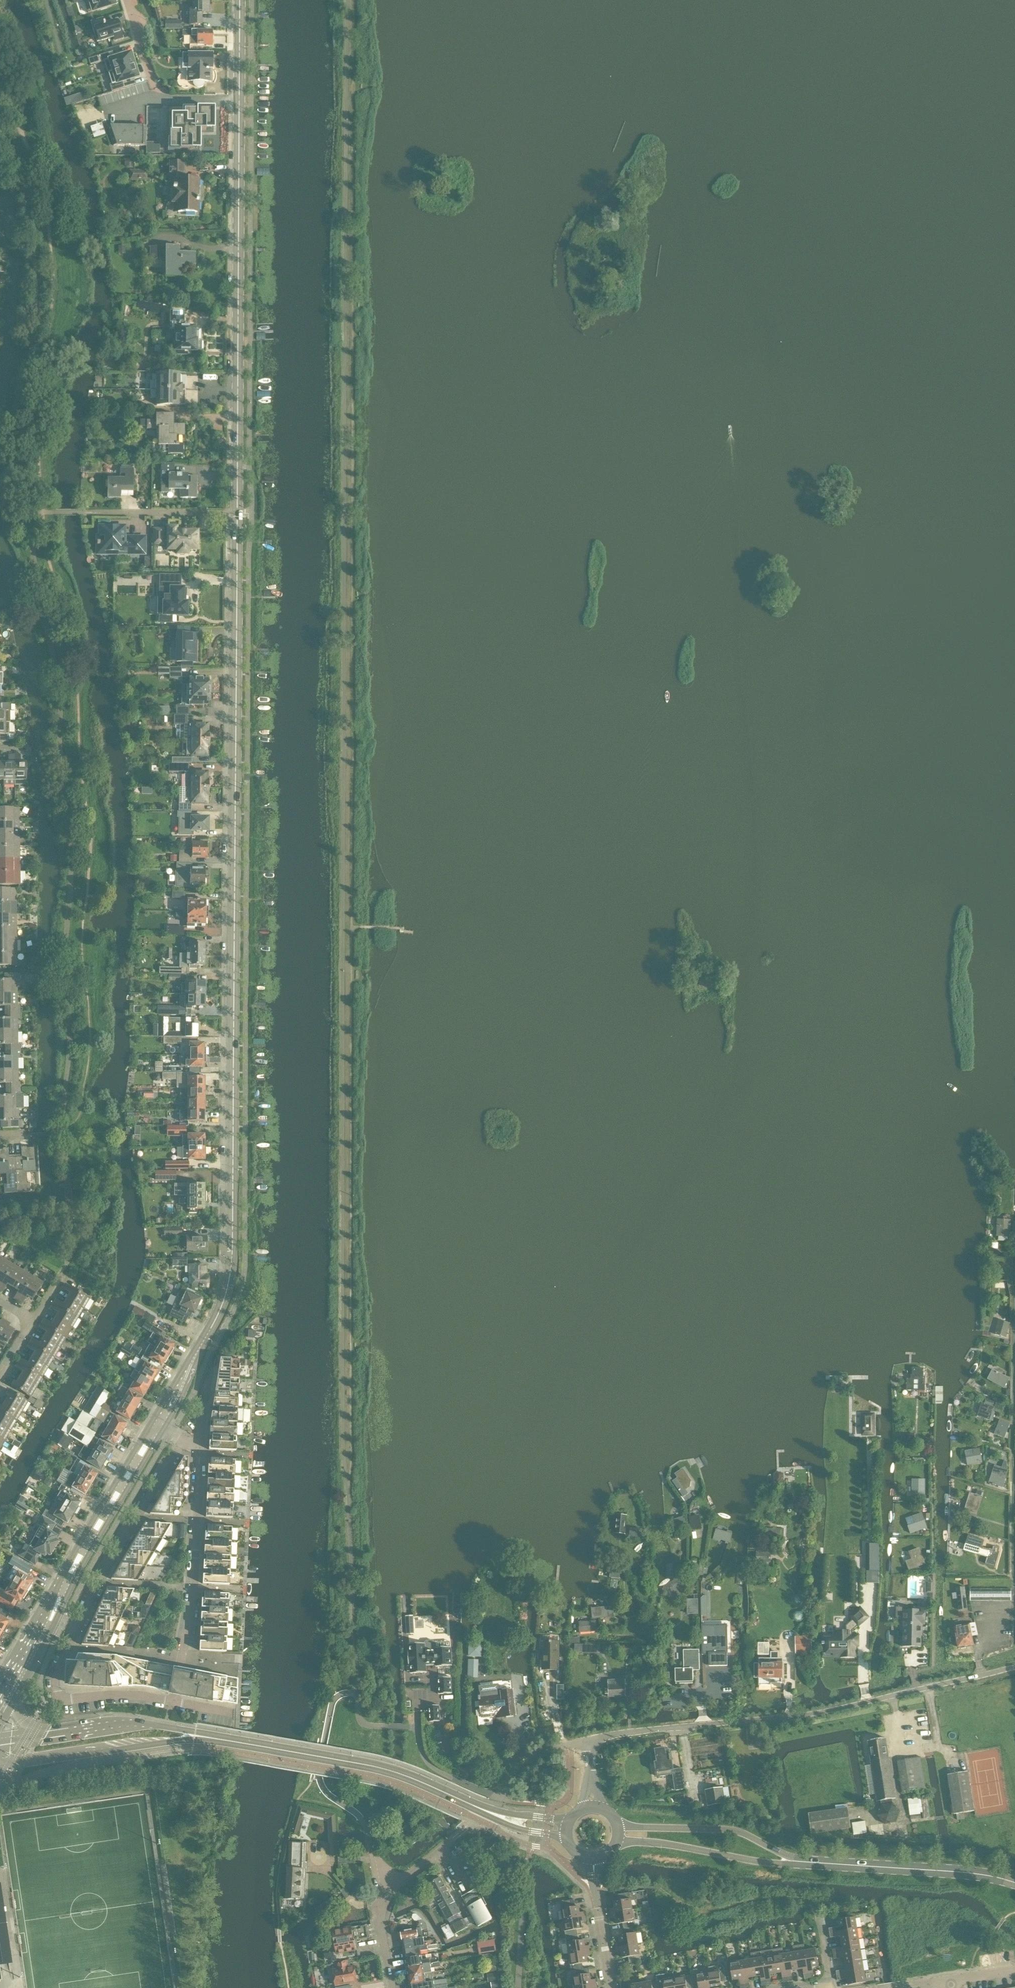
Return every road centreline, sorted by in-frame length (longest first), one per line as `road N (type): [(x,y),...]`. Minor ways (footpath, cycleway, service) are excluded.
road 1 (secondary): [(200,1349),(233,1265),(237,514)]
road 2 (secondary): [(237,514),(238,0)]
road 3 (residential): [(590,1740),(780,1718),(1014,1668)]
road 4 (residential): [(184,1439),(97,1583),(55,1679),(61,1700),(173,1705)]
road 5 (track): [(989,1629),(995,1609),(1013,1599),(1010,1247)]
road 6 (secondary): [(153,1420),(0,1691)]
road 7 (secondary): [(19,1694),(167,1429)]
road 8 (secondary): [(481,1809),(377,1767),(191,1737)]
road 9 (track): [(912,1669),(932,1668),(936,1601),(932,1460),(917,1436),(919,1396)]
road 10 (secondary): [(872,1867),(787,1856),(732,1830),(617,1825)]
road 11 (residential): [(173,1705),(194,1587),(200,1446)]
road 12 (secondary): [(616,1844),(872,1867)]
road 13 (residential): [(418,1727),(429,1763),(499,1797),(547,1751),(590,1740)]
road 14 (secondary): [(0,1766),(191,1737)]
road 15 (residential): [(237,514),(84,512)]
road 16 (secondary): [(191,1737),(144,1725),(46,1736)]
road 17 (secondary): [(1014,1883),(872,1867)]
road 18 (residential): [(612,1987),(594,1859)]
road 19 (residential): [(385,1895),(481,1809)]

